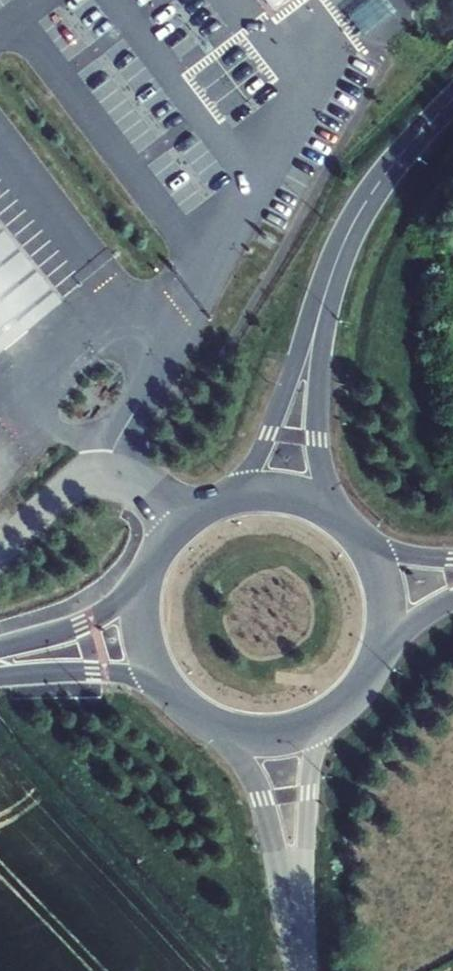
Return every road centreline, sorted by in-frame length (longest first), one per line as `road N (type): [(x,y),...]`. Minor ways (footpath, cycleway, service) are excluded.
road 1 (tertiary): [(213,724),(244,758),(262,798),(301,952)]
road 2 (tertiary): [(452,99),(380,180),(325,295)]
road 3 (tertiary): [(301,952),(311,776),(328,719)]
road 4 (unclassified): [(0,552),(88,477),(123,479),(186,521)]
road 5 (tertiary): [(325,295),(258,458),(228,498)]
road 6 (tertiary): [(336,515),(318,454),(325,295)]
road 7 (secondary): [(155,562),(101,614),(0,648)]
road 8 (secondary): [(0,674),(115,673),(169,689)]
road 9 (secondary): [(155,562),(144,628),(169,689)]
road 10 (secondary): [(381,654),(385,591),(358,535)]
road 11 (secondary): [(213,724),(262,736),(328,719)]

